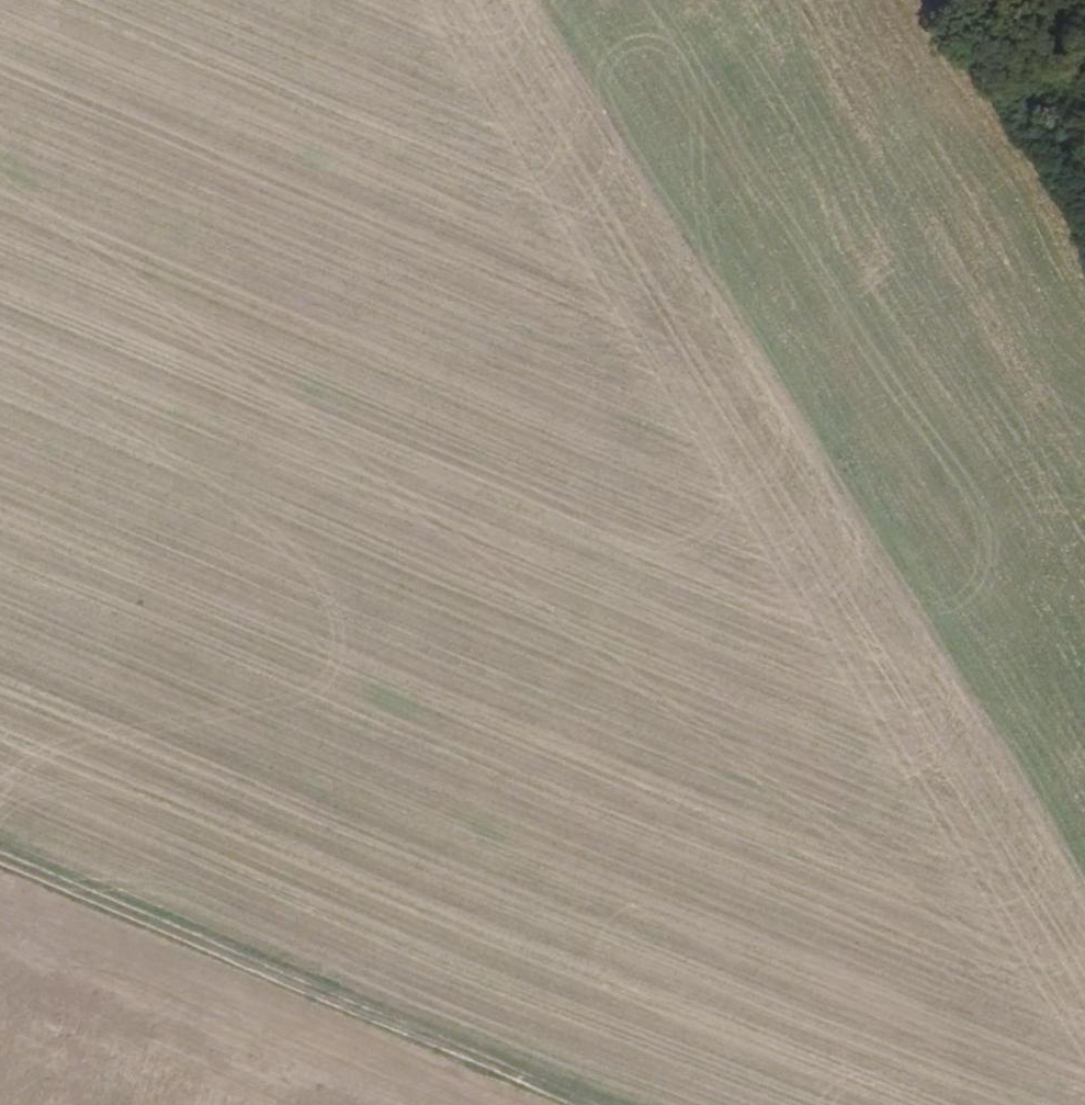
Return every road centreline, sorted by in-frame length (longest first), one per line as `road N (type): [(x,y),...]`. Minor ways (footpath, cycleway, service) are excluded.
road 1 (track): [(1084,827),(823,405),(632,40)]
road 2 (track): [(602,1104),(0,855)]

